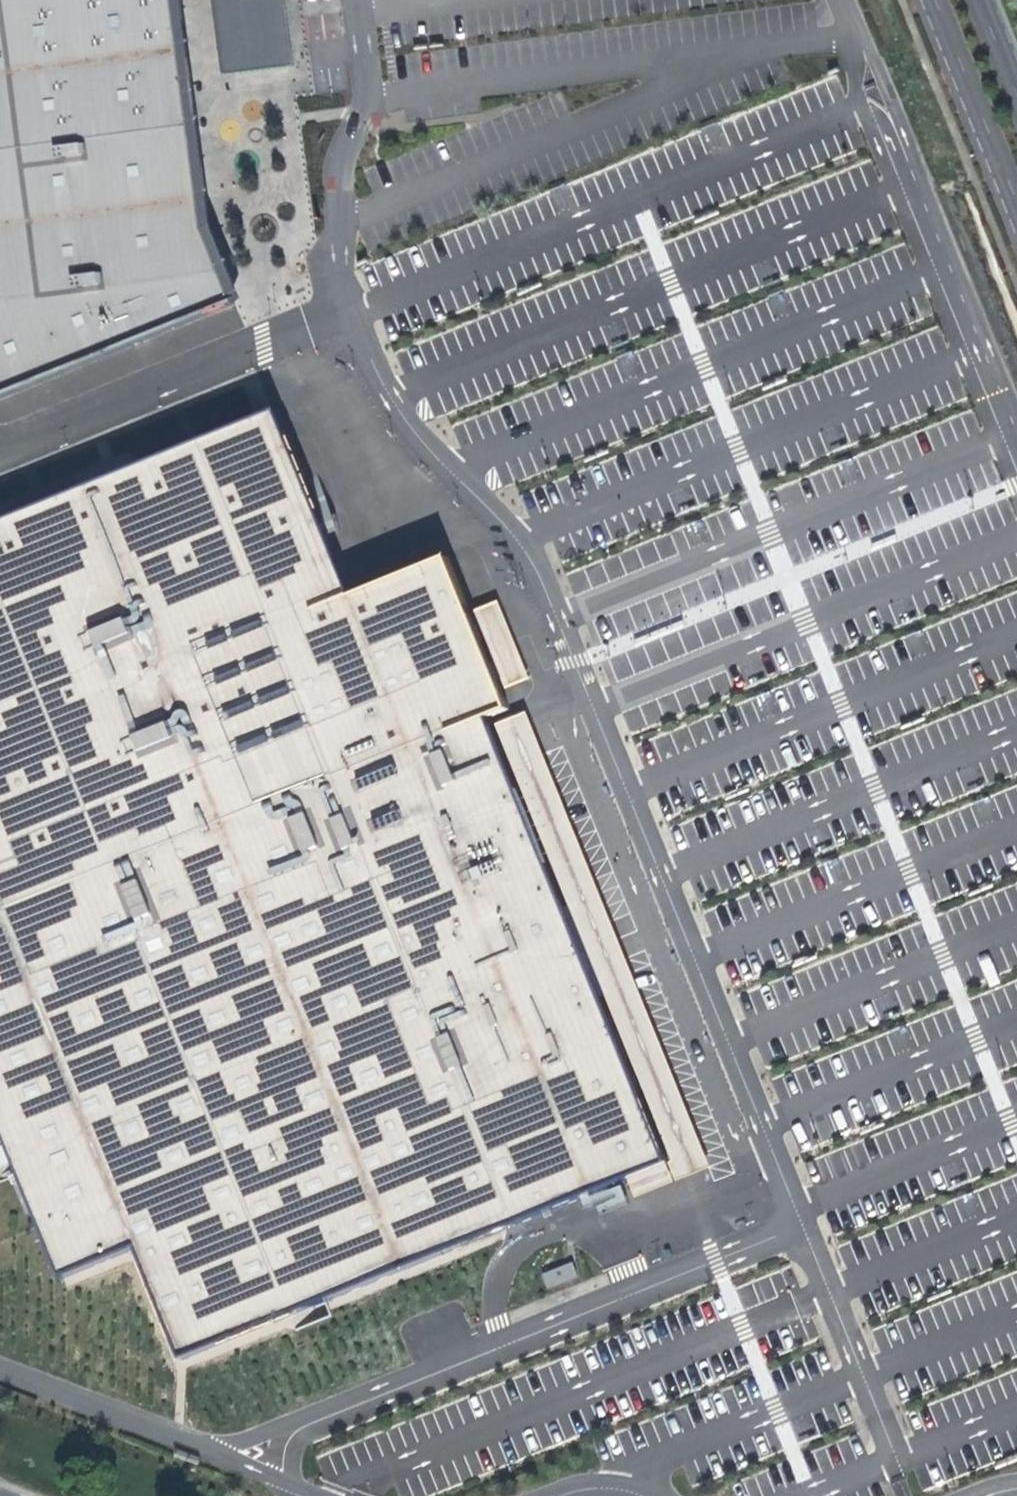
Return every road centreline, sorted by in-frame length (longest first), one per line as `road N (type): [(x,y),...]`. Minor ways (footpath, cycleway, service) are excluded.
road 1 (unclassified): [(931,0),(1016,211)]

